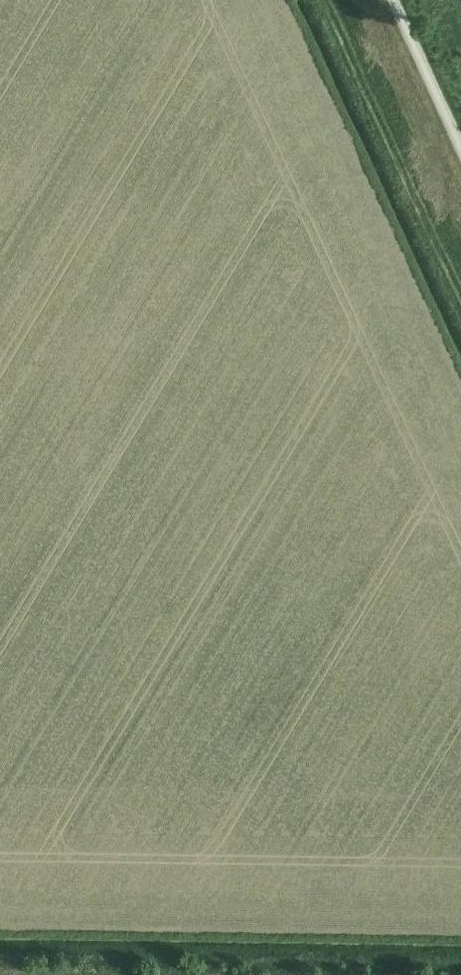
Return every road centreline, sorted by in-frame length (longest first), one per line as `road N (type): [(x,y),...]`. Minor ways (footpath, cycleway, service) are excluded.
road 1 (unclassified): [(460,132),(400,0)]

